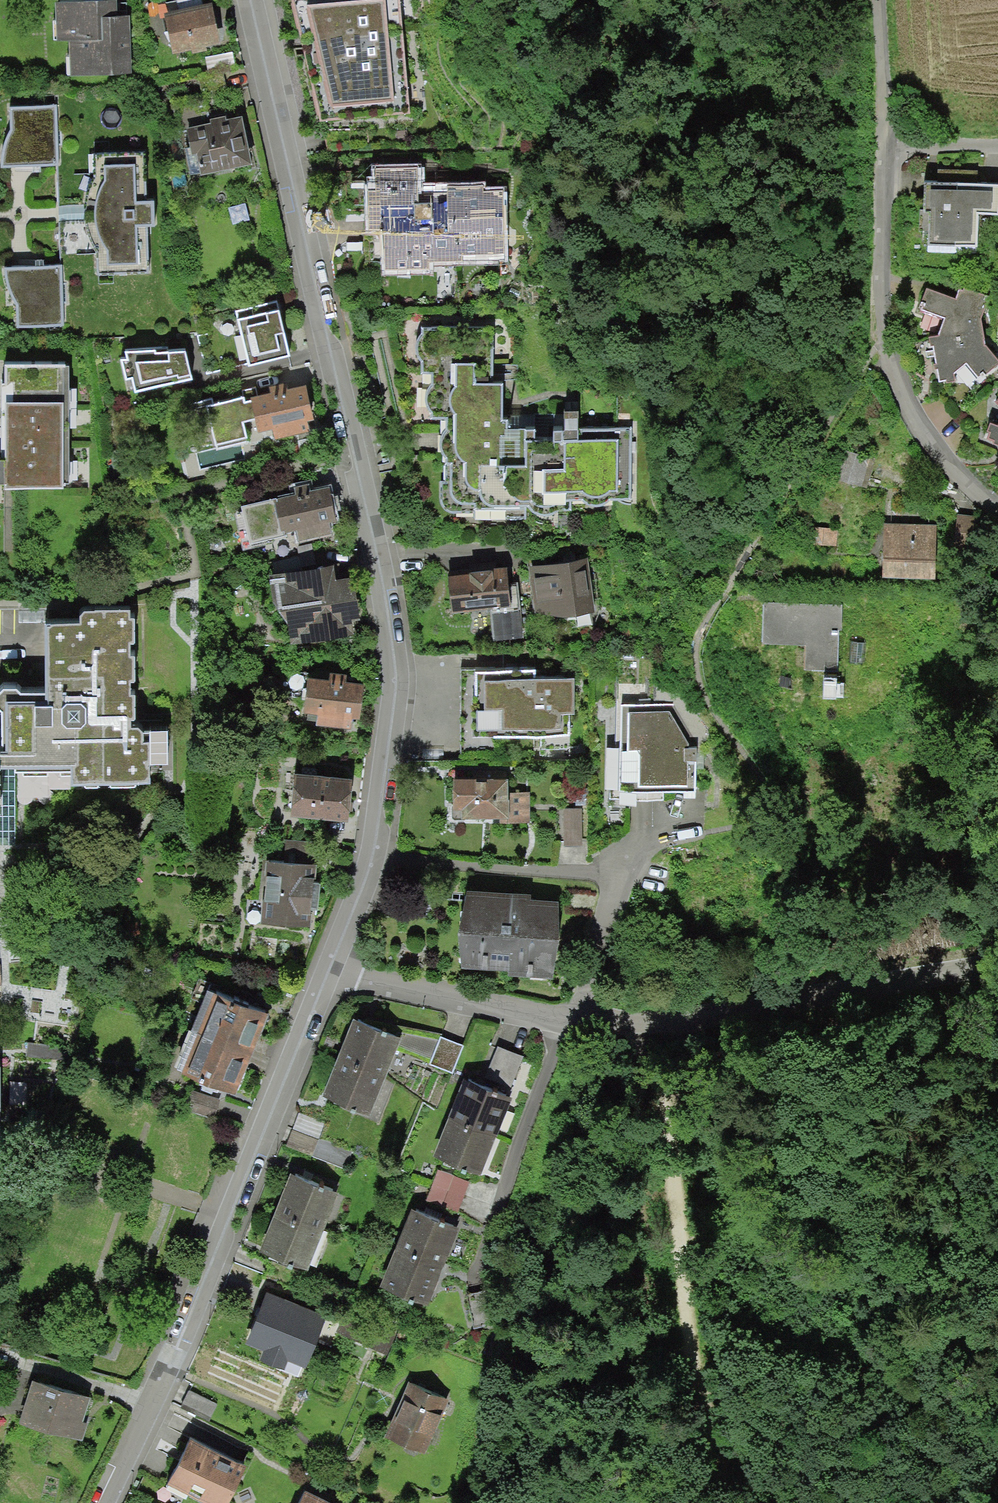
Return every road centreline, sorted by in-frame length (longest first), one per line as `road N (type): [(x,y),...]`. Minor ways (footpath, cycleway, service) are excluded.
road 1 (residential): [(366,851),(397,673),(252,0)]
road 2 (residential): [(104,1502),(154,1408),(330,970)]
road 3 (track): [(734,1502),(694,1371),(673,1181),(640,1020)]
road 4 (unclassified): [(582,1026),(997,965)]
road 5 (unclassified): [(894,151),(884,350),(942,460),(997,517)]
road 6 (residential): [(582,1026),(484,1288)]
road 7 (unclassified): [(330,970),(582,1026)]
road 8 (residential): [(366,851),(542,877),(621,863)]
road 9 (residential): [(621,863),(582,1026)]
road 10 (unclassified): [(894,151),(881,0)]
road 11 (residential): [(330,970),(366,851)]

